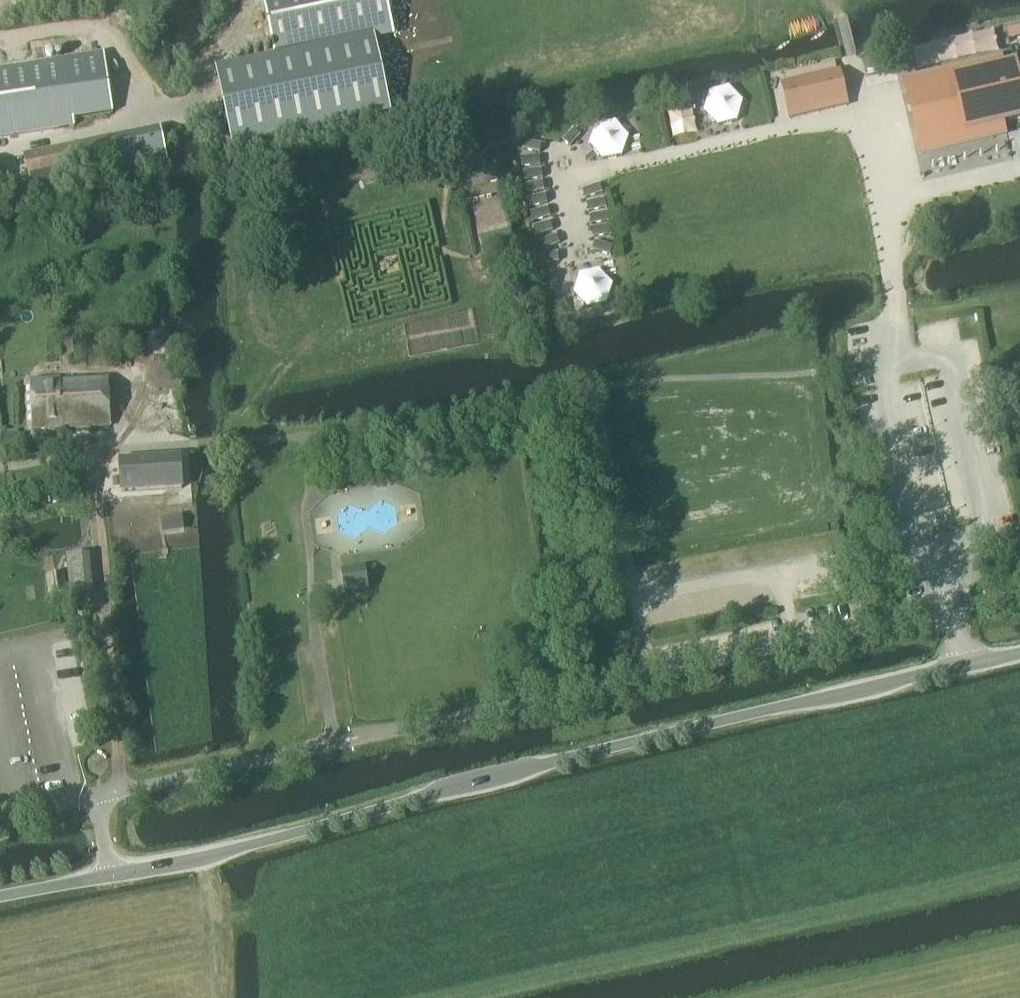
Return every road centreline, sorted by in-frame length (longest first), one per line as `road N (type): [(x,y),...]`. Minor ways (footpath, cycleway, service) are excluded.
road 1 (unclassified): [(964,669),(952,605),(122,790)]
road 2 (unclassified): [(109,877),(964,669)]
road 3 (unclassified): [(897,318),(848,64)]
road 4 (unclassified): [(122,790),(102,612)]

